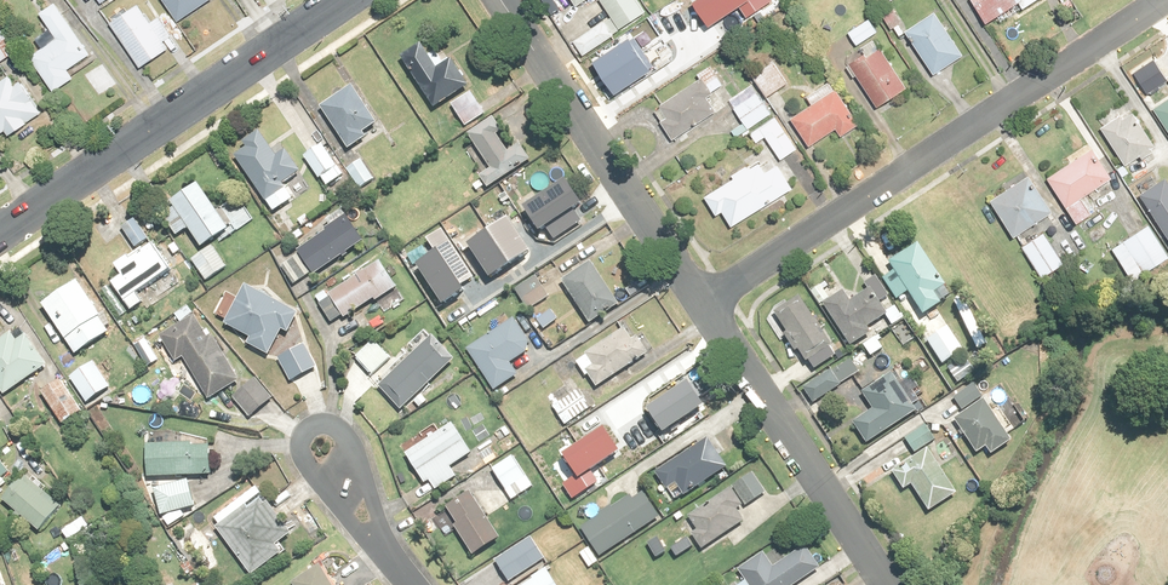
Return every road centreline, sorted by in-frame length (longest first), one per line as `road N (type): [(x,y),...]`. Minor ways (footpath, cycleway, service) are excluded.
road 1 (residential): [(702,307),(1166,0)]
road 2 (tertiary): [(0,236),(347,0)]
road 3 (residential): [(501,0),(702,307)]
road 4 (residential): [(702,307),(888,584)]
road 5 (residential): [(324,448),(414,584)]

